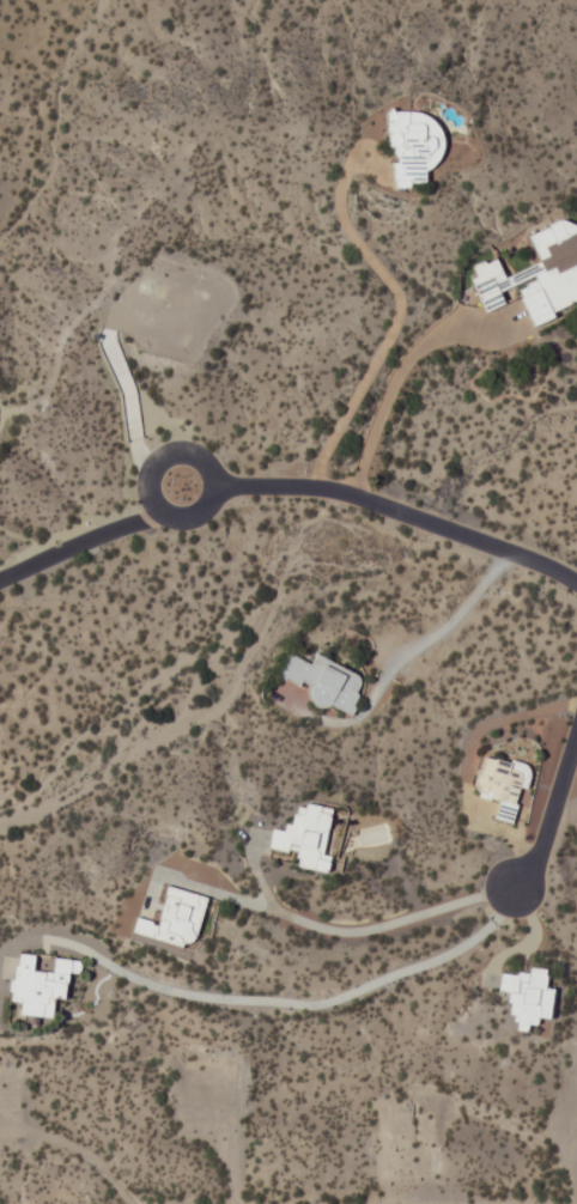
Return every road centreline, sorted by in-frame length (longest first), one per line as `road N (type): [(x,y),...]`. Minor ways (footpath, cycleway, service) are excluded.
road 1 (residential): [(576,584),(334,487),(184,488),(150,515),(0,578)]
road 2 (residential): [(576,736),(551,826),(516,889)]

